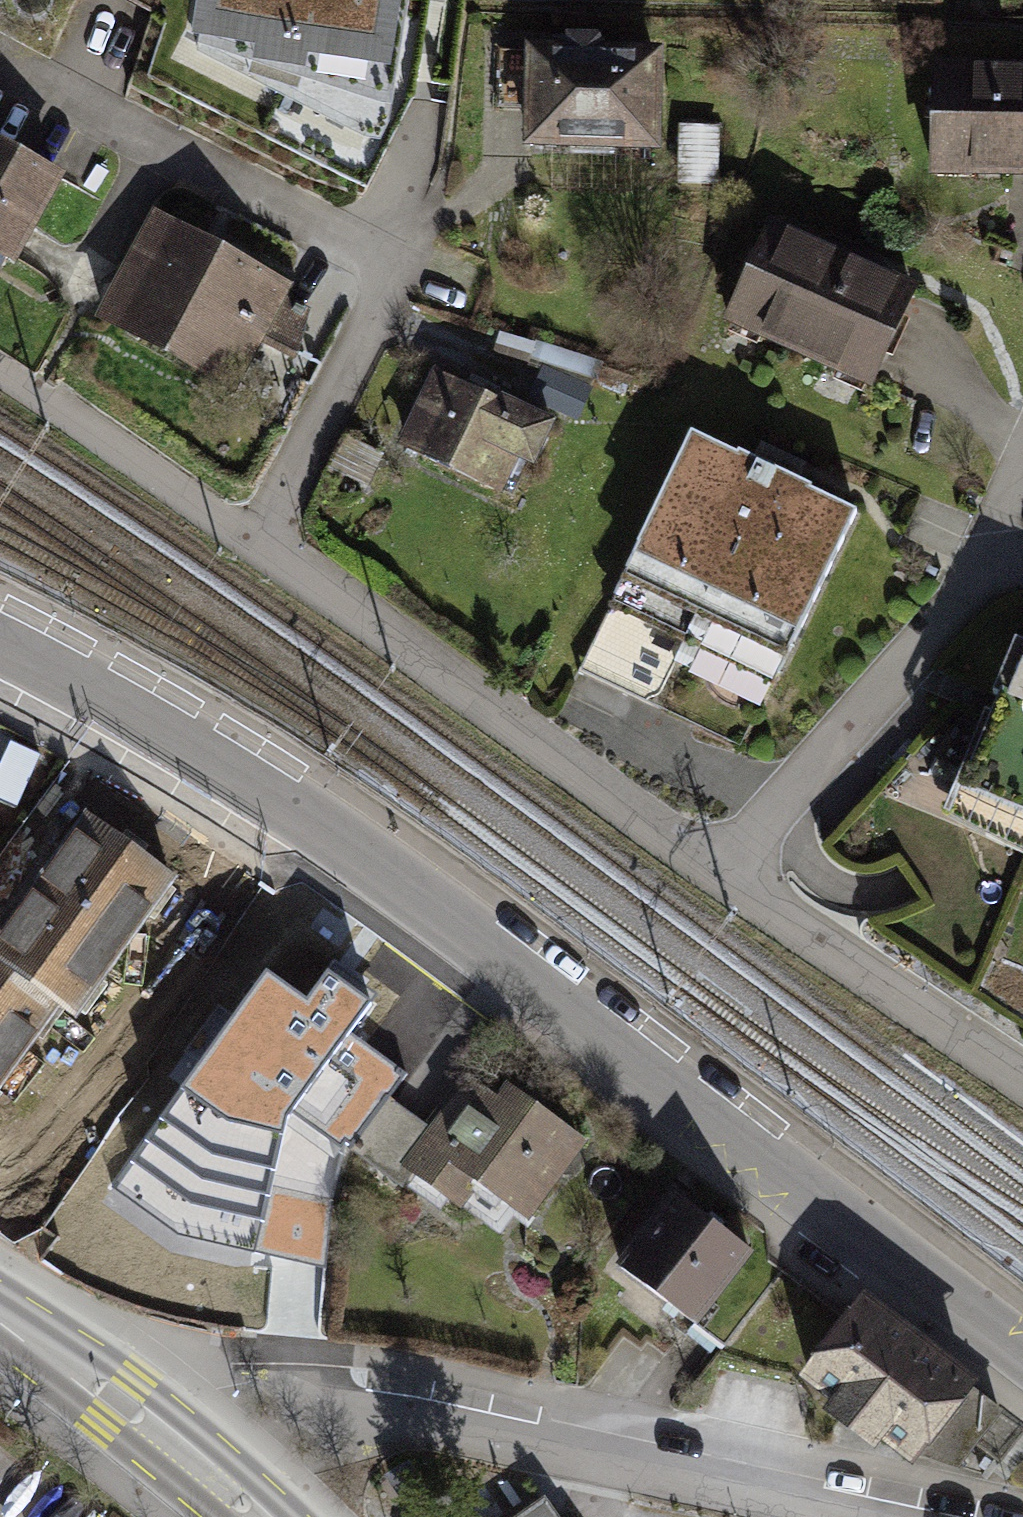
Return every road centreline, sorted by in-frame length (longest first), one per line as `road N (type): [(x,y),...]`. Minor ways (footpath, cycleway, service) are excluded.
road 1 (tertiary): [(1022,1354),(354,853),(126,711),(0,645)]
road 2 (residential): [(264,543),(386,304),(382,263),(0,56)]
road 3 (residential): [(850,1516),(275,1398)]
road 4 (residential): [(717,875),(264,543)]
road 5 (residential): [(717,875),(956,600),(983,557)]
road 6 (residential): [(1022,1085),(717,875)]
road 7 (primary): [(259,1516),(119,1402),(0,1319)]
road 8 (residential): [(264,543),(0,367)]

